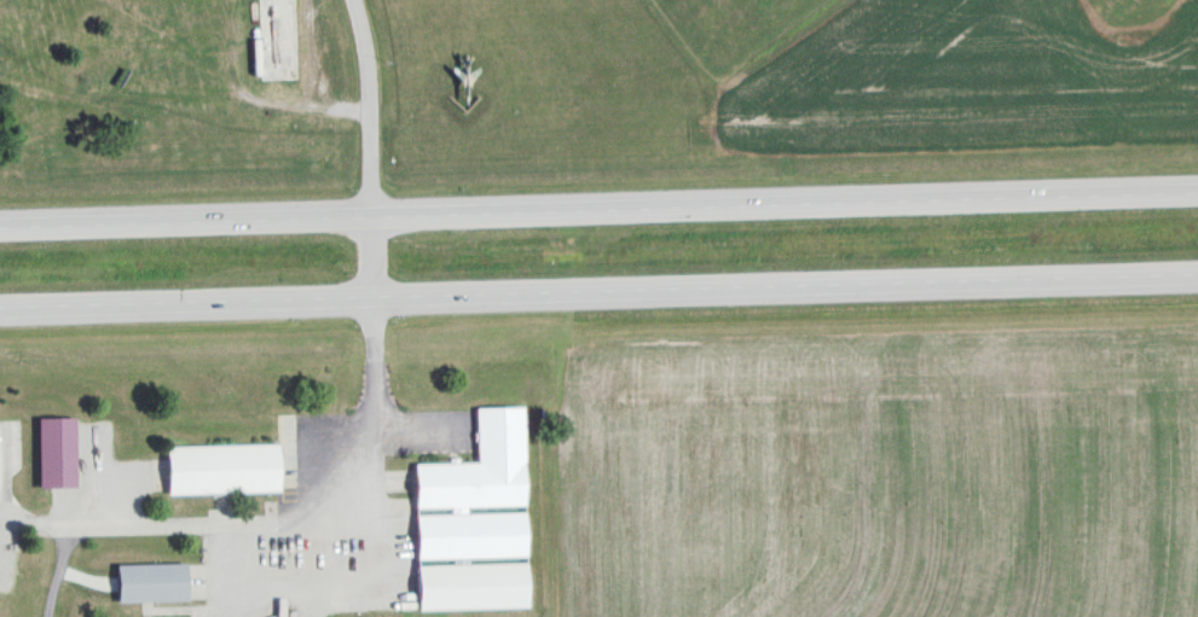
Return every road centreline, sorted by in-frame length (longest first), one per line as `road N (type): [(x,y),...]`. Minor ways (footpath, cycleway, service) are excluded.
road 1 (trunk): [(1197,191),(0,226)]
road 2 (trunk): [(0,313),(1197,280)]
road 3 (residential): [(375,302),(372,126),(356,0)]

